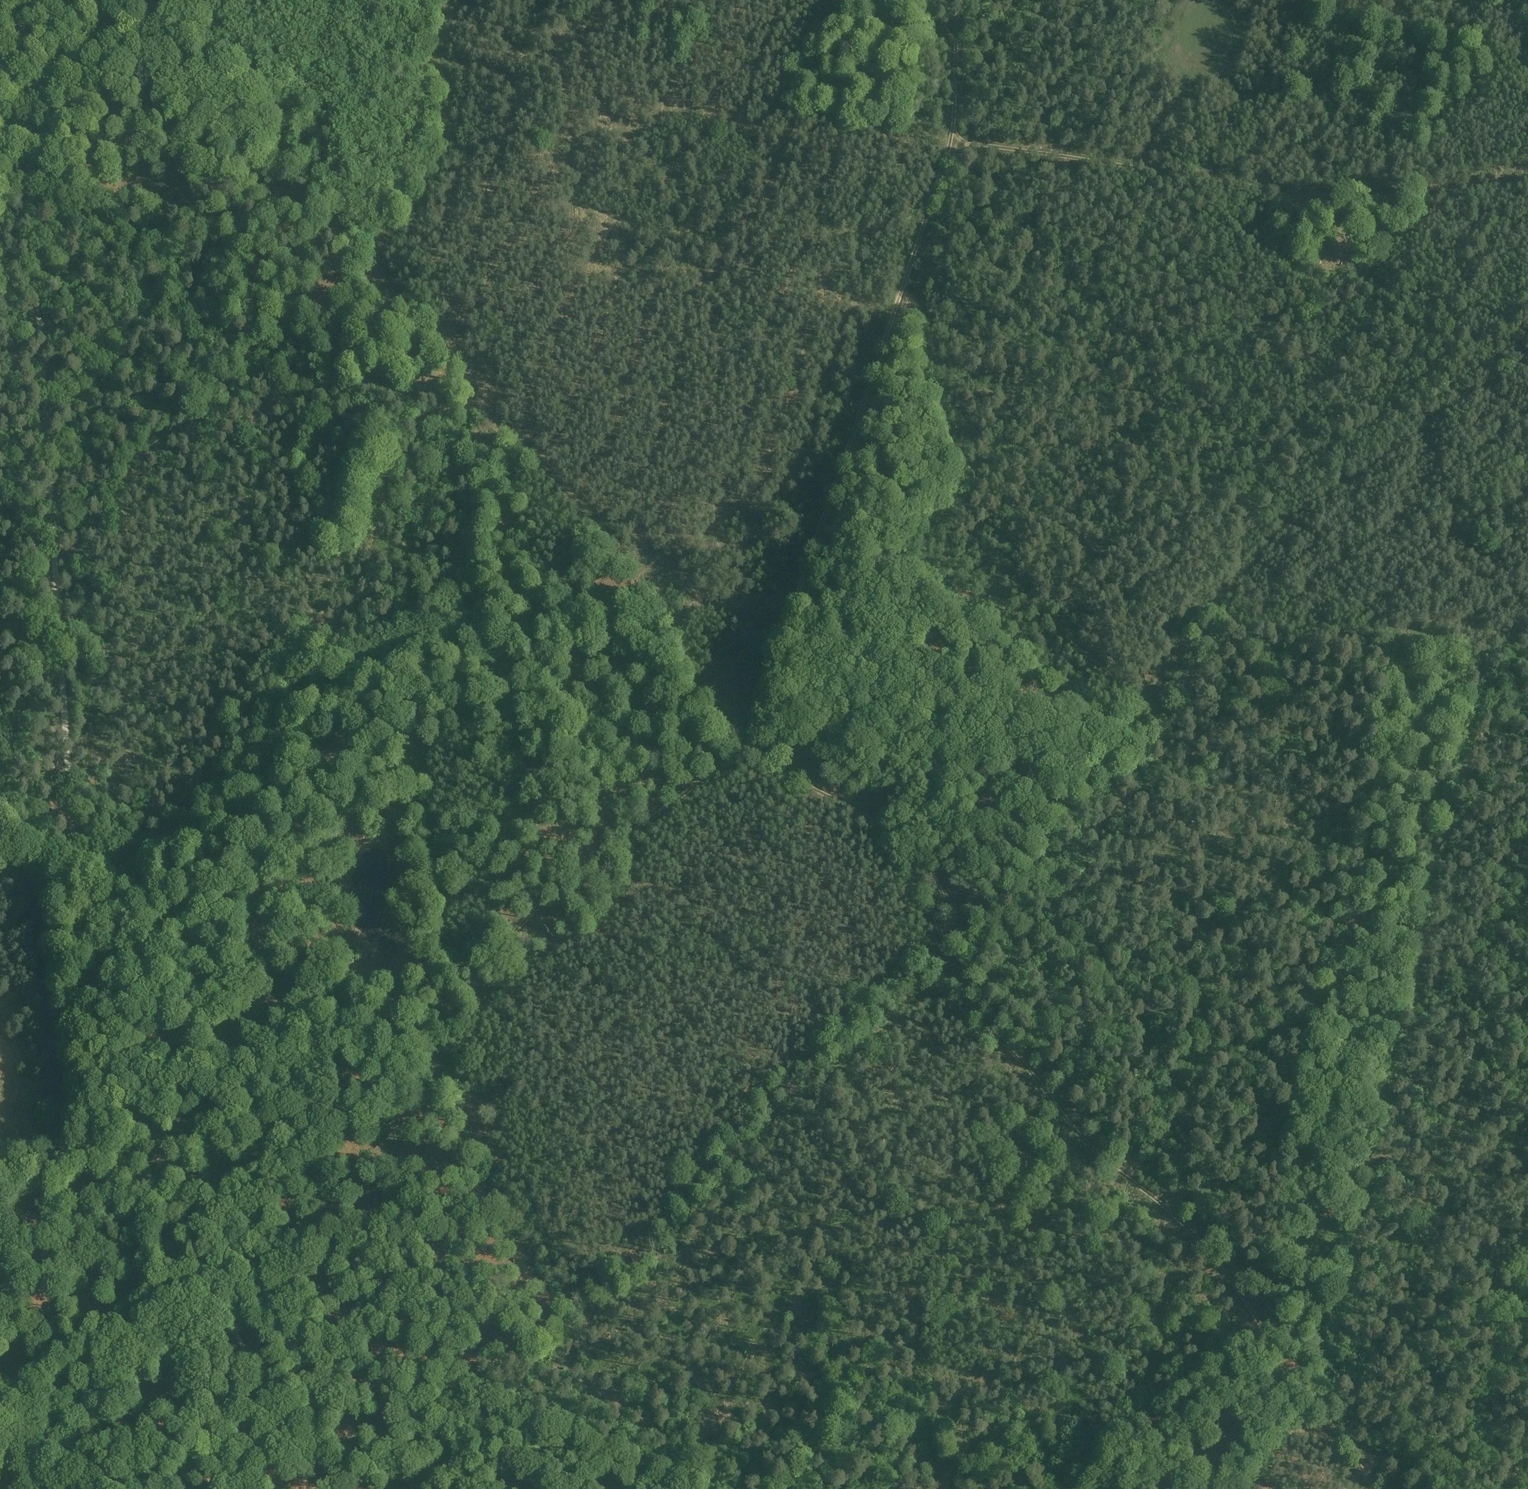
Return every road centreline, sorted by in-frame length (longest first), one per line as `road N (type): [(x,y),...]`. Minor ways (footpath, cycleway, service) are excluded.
road 1 (track): [(1375,1488),(1202,1242),(1101,1156),(974,1008),(900,845),(748,750),(953,141),(960,0)]
road 2 (track): [(427,1488),(349,1450),(288,1400),(177,1240),(85,1042),(20,0)]
road 3 (track): [(0,1146),(134,1147),(226,1131),(277,1099),(353,1026),(482,960),(578,871),(748,750)]
road 4 (track): [(953,141),(1335,191),(1527,177)]

